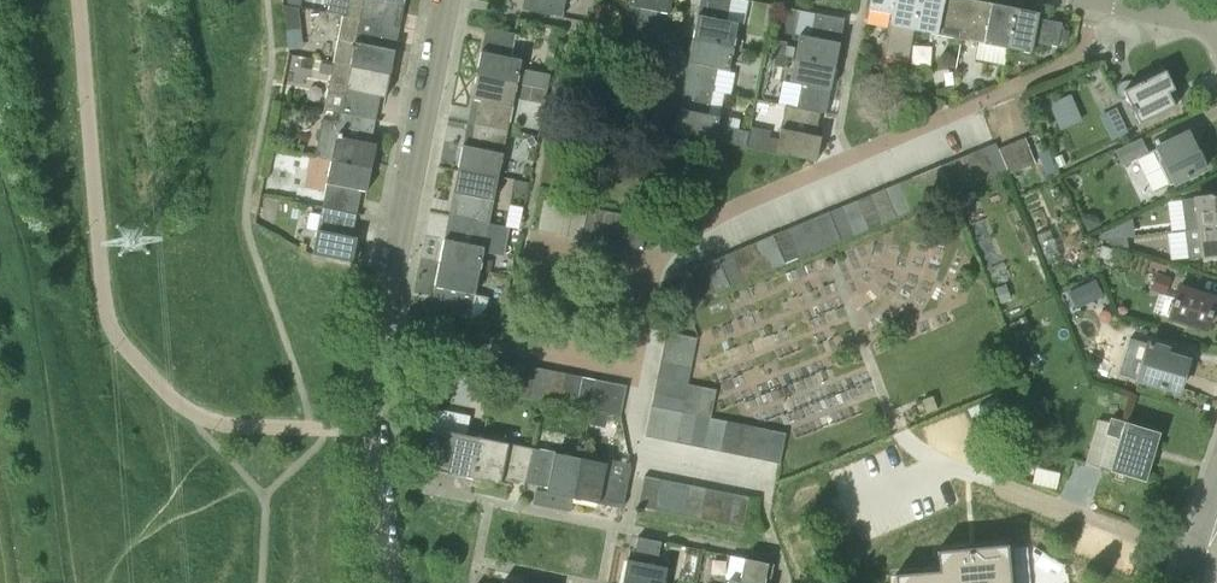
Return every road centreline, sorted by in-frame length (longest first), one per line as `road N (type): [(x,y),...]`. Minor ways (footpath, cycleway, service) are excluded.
road 1 (residential): [(388,582),(372,429),(379,327),(447,0)]

